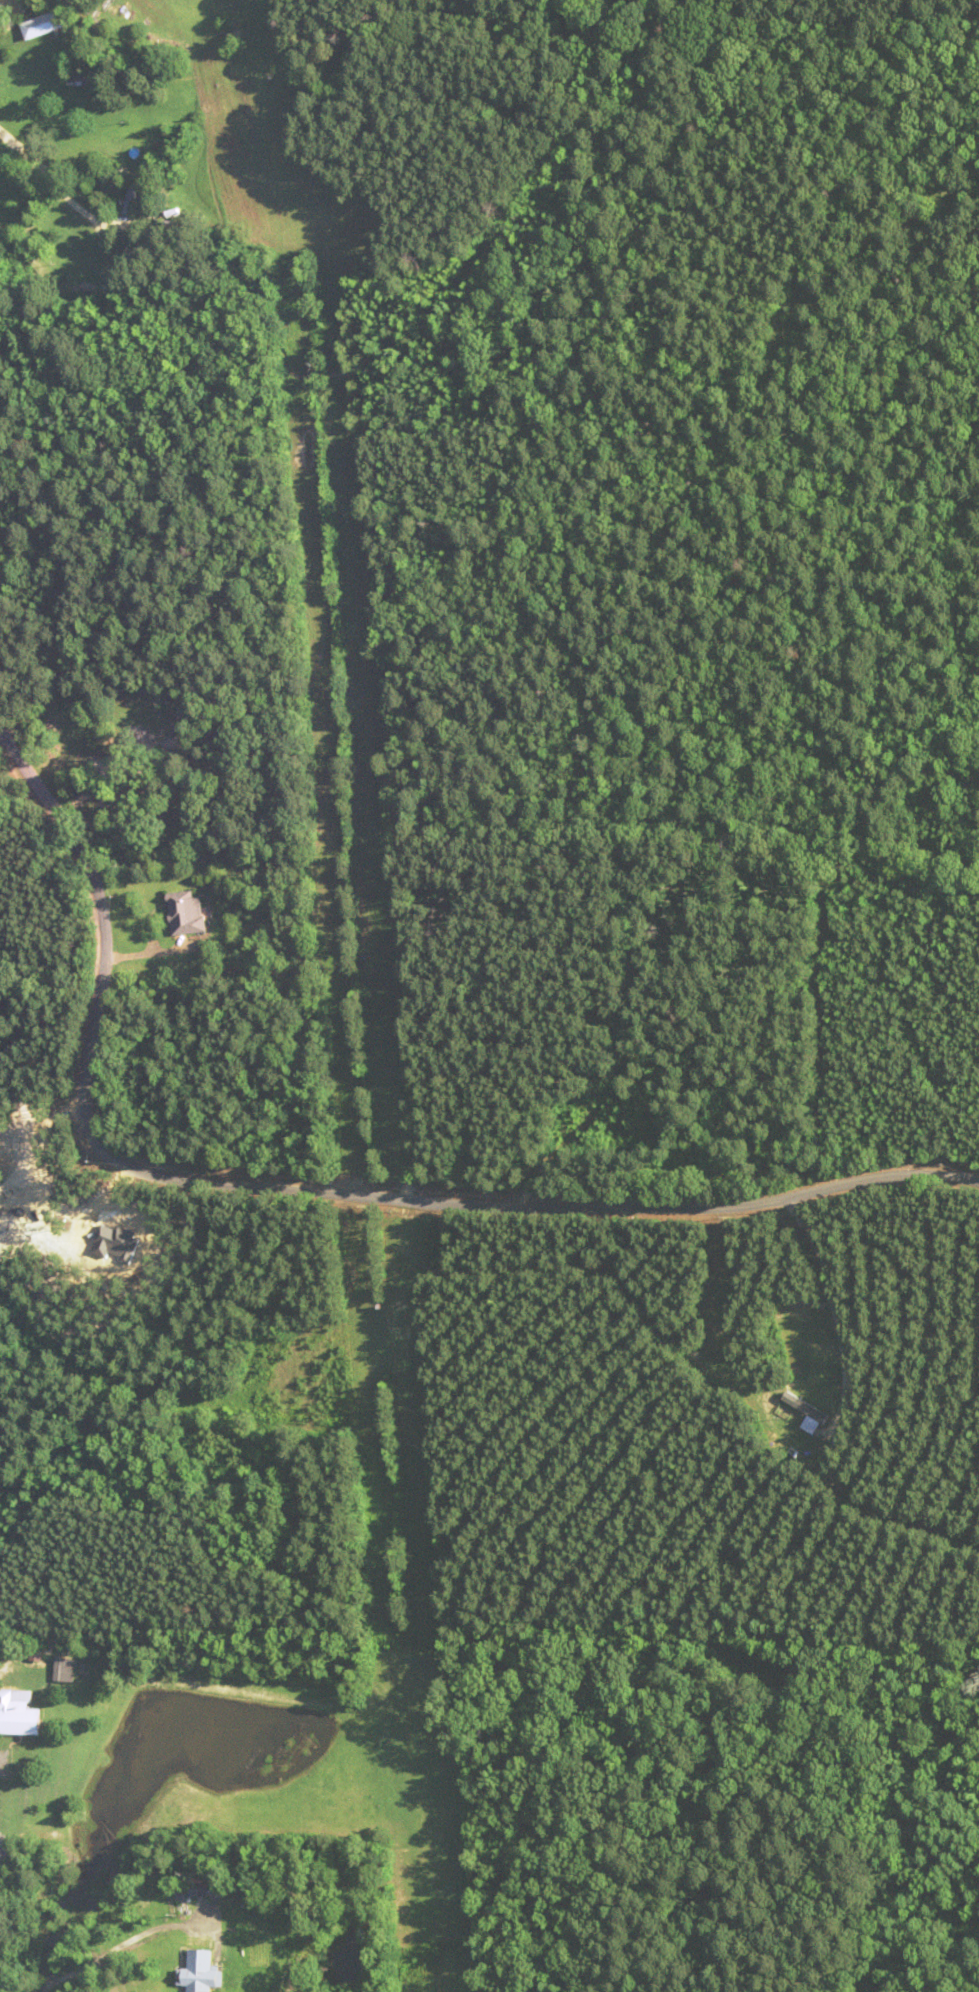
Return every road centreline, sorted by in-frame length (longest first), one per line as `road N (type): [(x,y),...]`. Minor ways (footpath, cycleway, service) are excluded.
road 1 (residential): [(978,1179),(942,1170),(905,1173),(738,1207),(475,1206),(238,1183),(117,1161),(96,1148),(84,1119),(111,957),(103,892),(0,724)]

